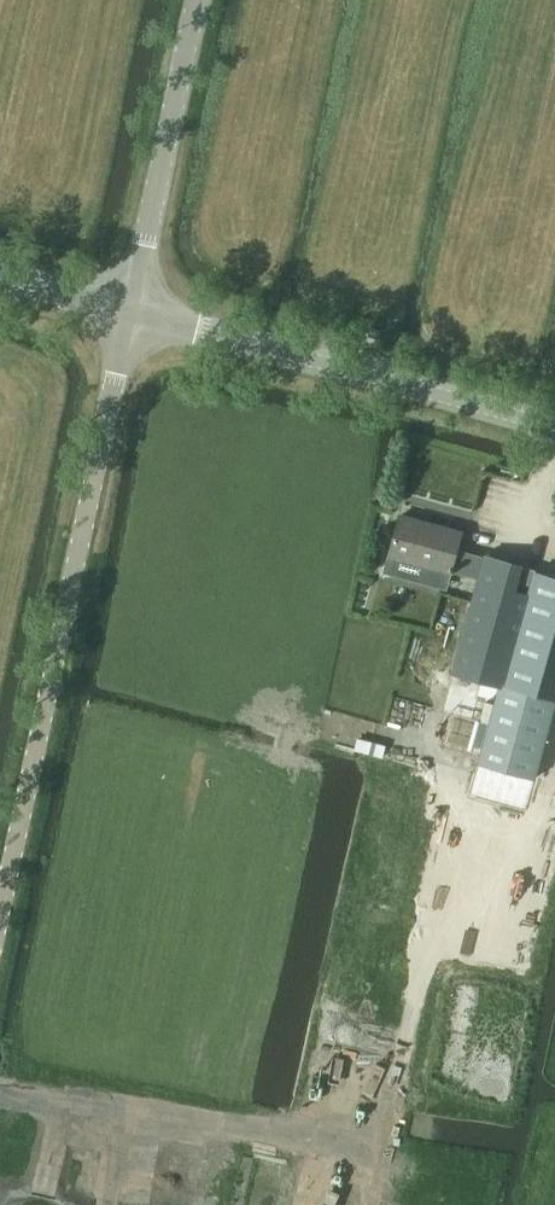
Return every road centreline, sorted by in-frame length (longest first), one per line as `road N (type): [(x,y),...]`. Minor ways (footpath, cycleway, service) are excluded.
road 1 (unclassified): [(131,311),(0,925)]
road 2 (unclassified): [(554,428),(131,311)]
road 3 (track): [(0,1092),(369,1161)]
road 4 (unclassified): [(199,0),(131,311)]
road 5 (unclassified): [(131,311),(0,274)]

